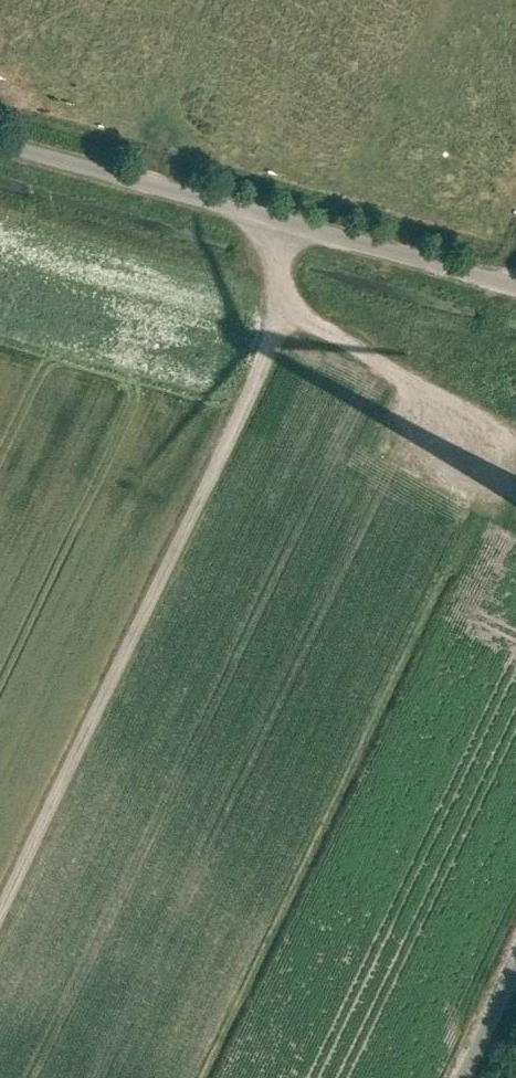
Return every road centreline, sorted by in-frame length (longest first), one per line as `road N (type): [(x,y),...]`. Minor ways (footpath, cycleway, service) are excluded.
road 1 (track): [(277,218),(289,301),(0,906)]
road 2 (unclassified): [(0,141),(515,284)]
road 3 (track): [(289,301),(515,449)]

